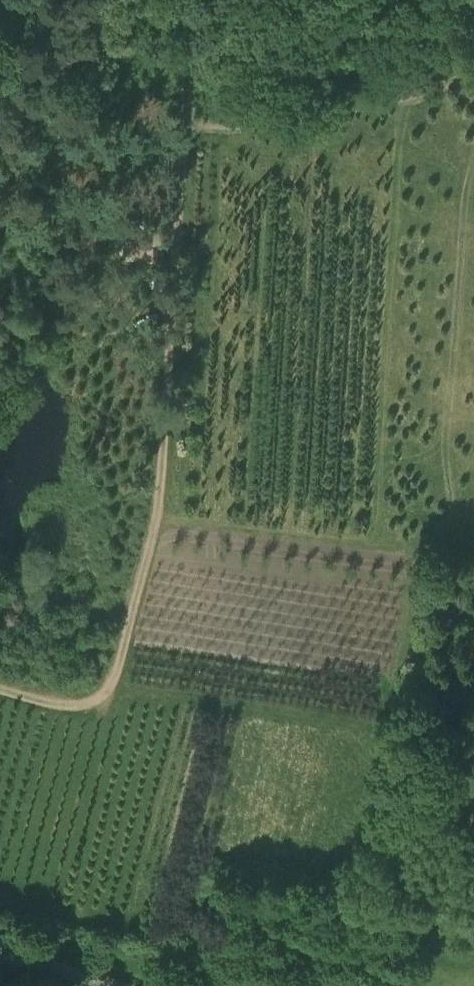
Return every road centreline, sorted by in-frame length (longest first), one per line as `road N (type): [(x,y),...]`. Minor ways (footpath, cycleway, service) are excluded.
road 1 (unclassified): [(0,943),(124,985)]

